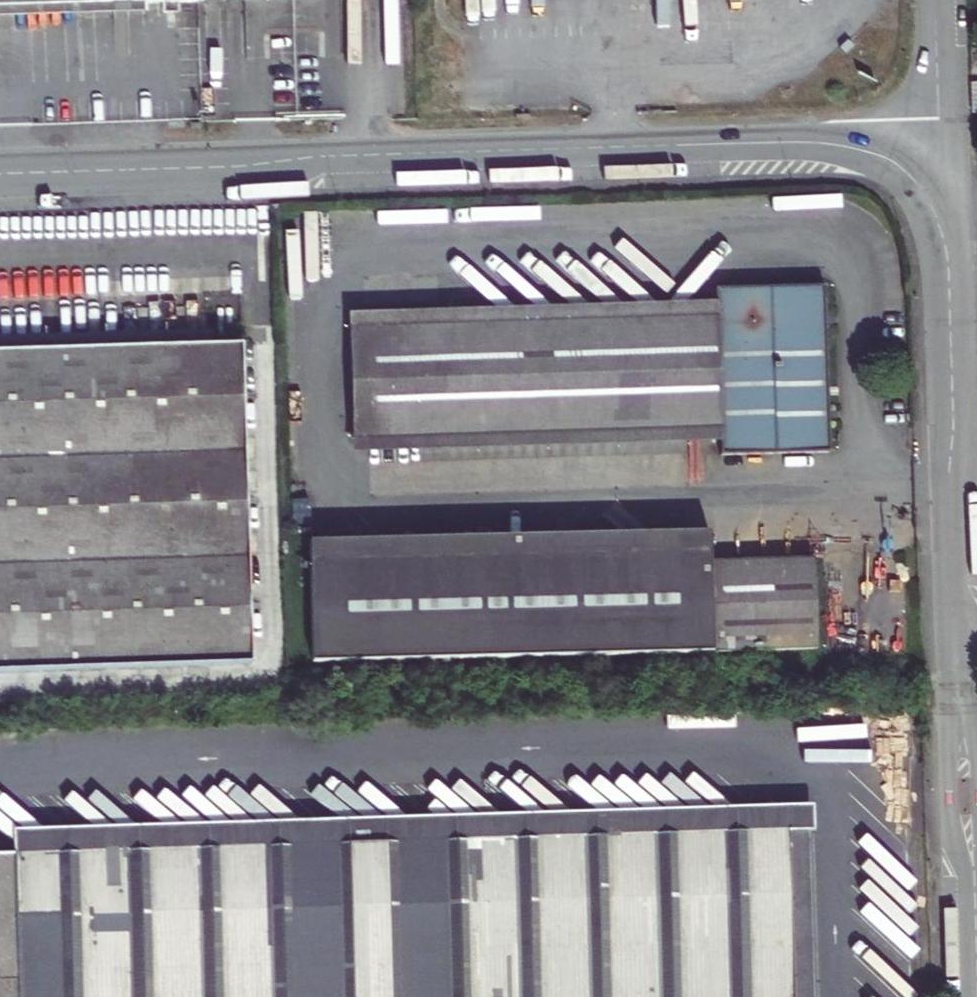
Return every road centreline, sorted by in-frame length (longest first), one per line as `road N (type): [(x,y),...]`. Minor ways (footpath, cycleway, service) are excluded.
road 1 (unclassified): [(0,169),(789,143),(864,151),(917,182),(940,226),(948,273),(970,996)]

